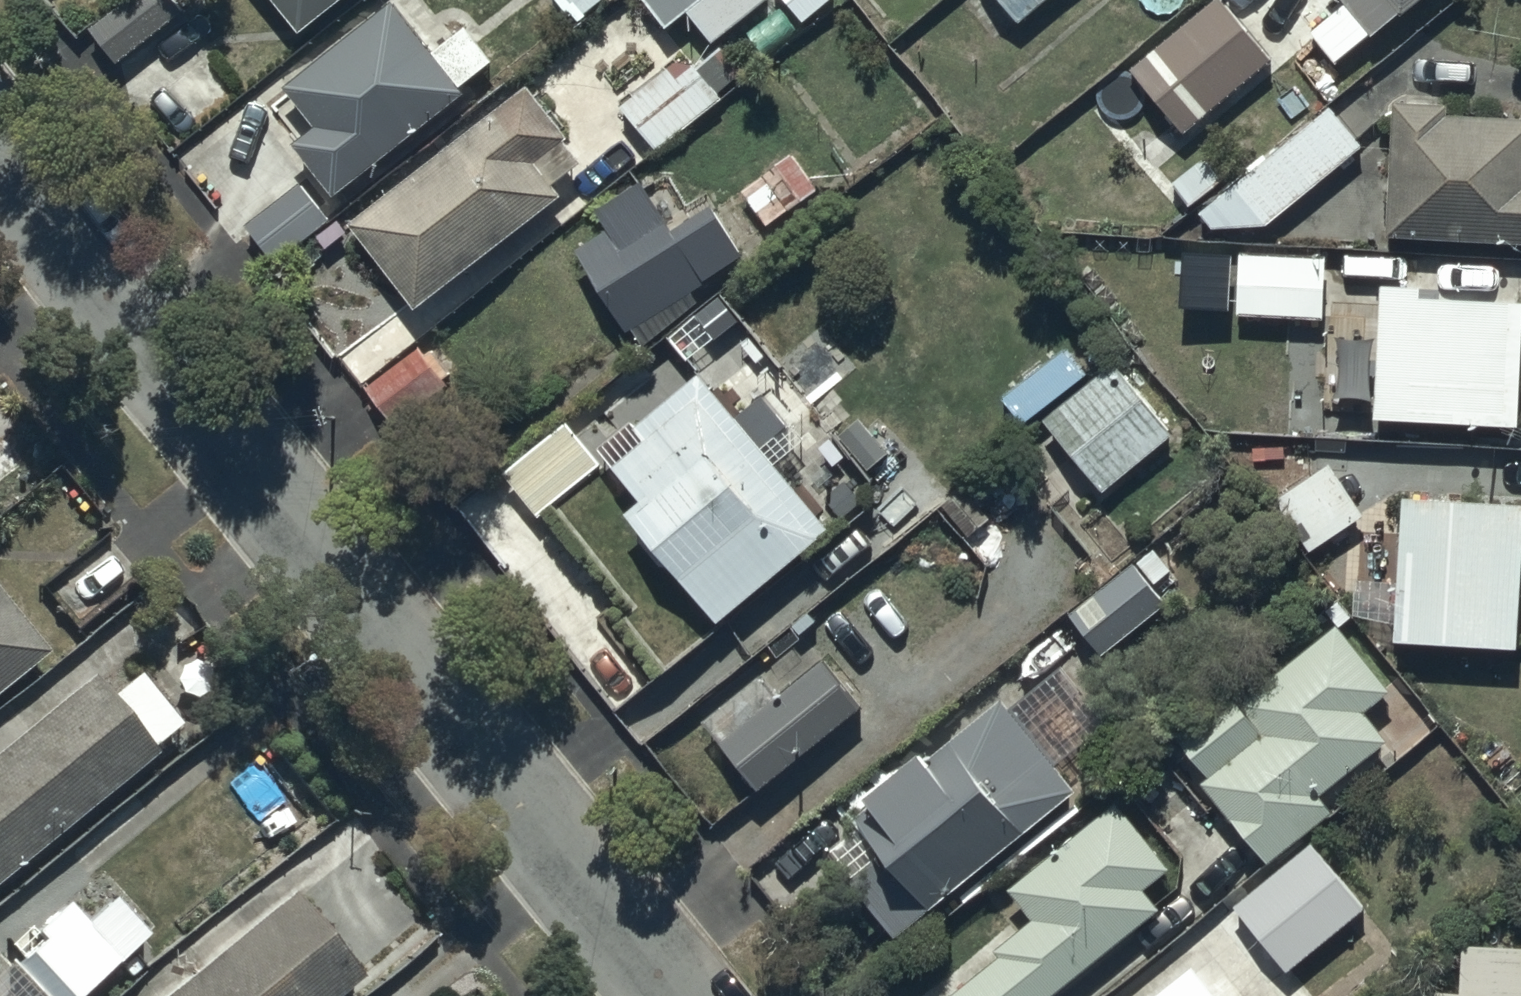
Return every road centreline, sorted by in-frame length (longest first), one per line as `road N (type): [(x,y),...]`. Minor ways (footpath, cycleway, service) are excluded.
road 1 (residential): [(0,160),(676,995)]

